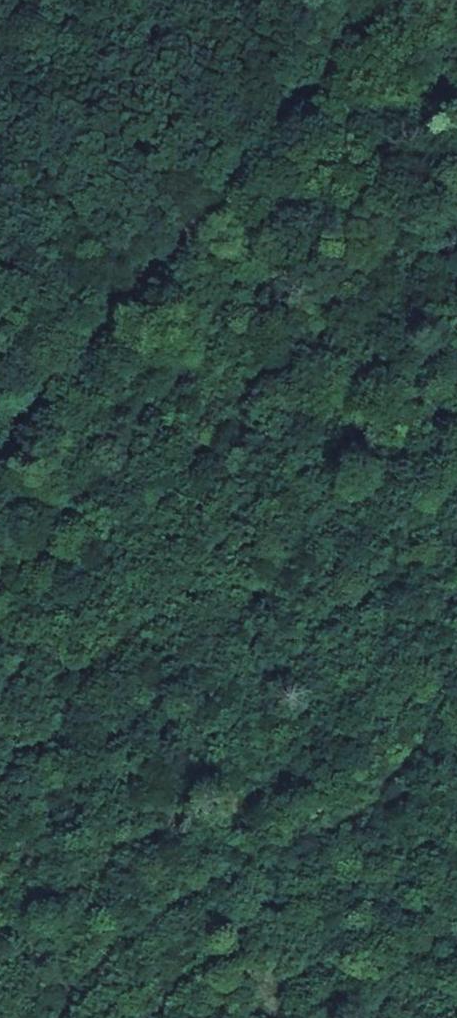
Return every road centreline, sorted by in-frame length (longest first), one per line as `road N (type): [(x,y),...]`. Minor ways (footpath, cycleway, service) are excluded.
road 1 (track): [(392,0),(0,442)]

